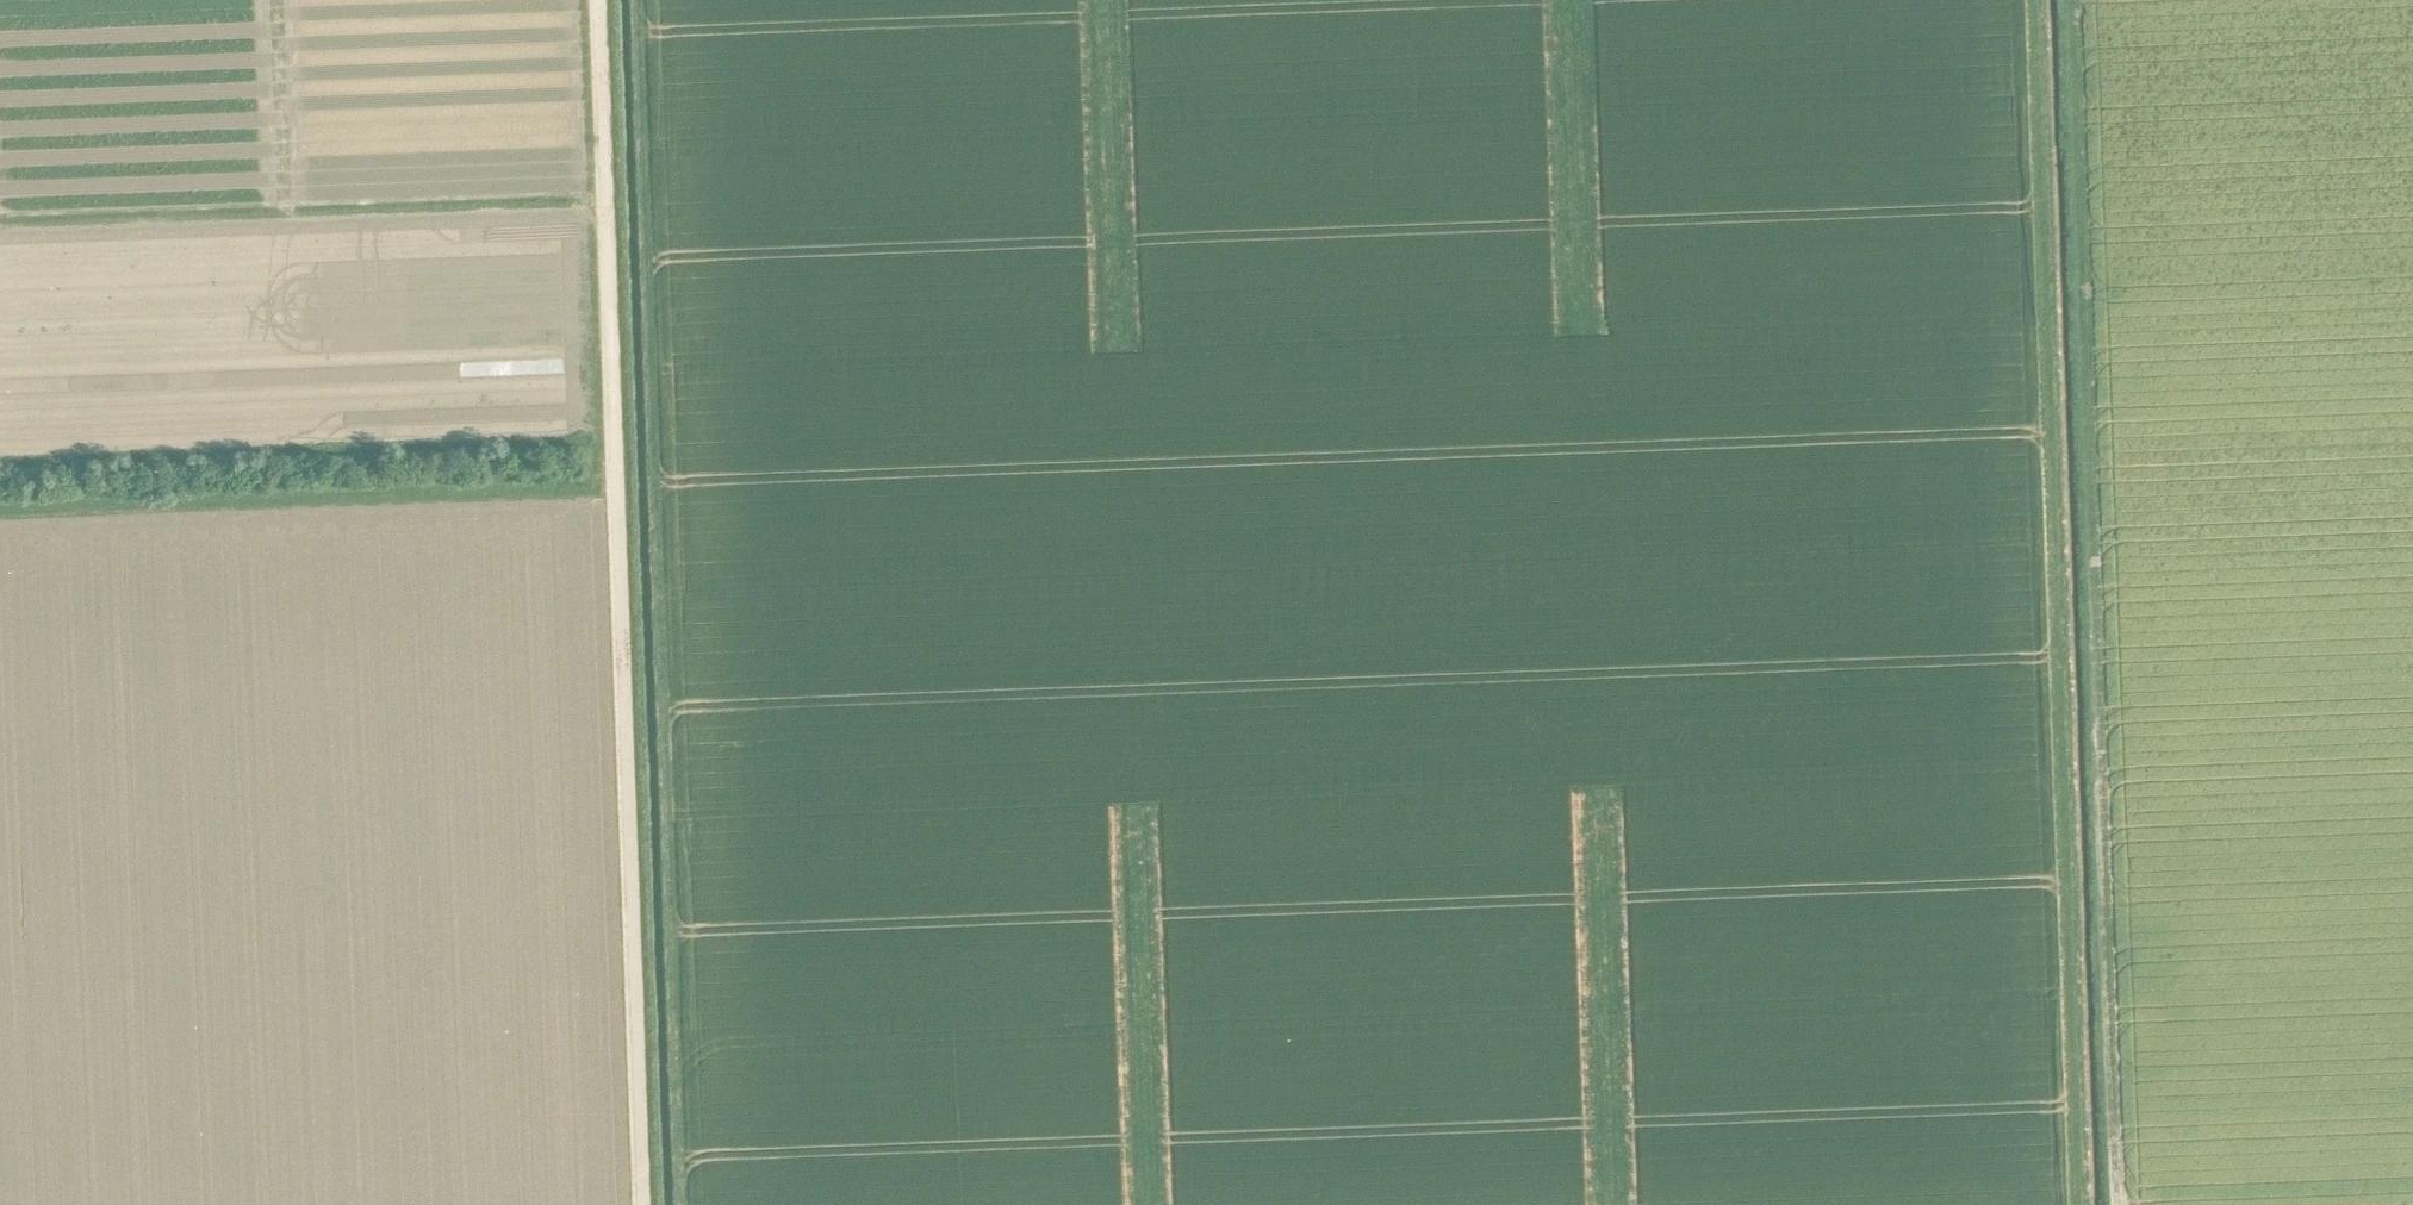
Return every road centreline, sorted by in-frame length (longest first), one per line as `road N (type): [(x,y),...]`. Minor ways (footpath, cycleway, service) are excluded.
road 1 (track): [(641,1204),(594,0)]

